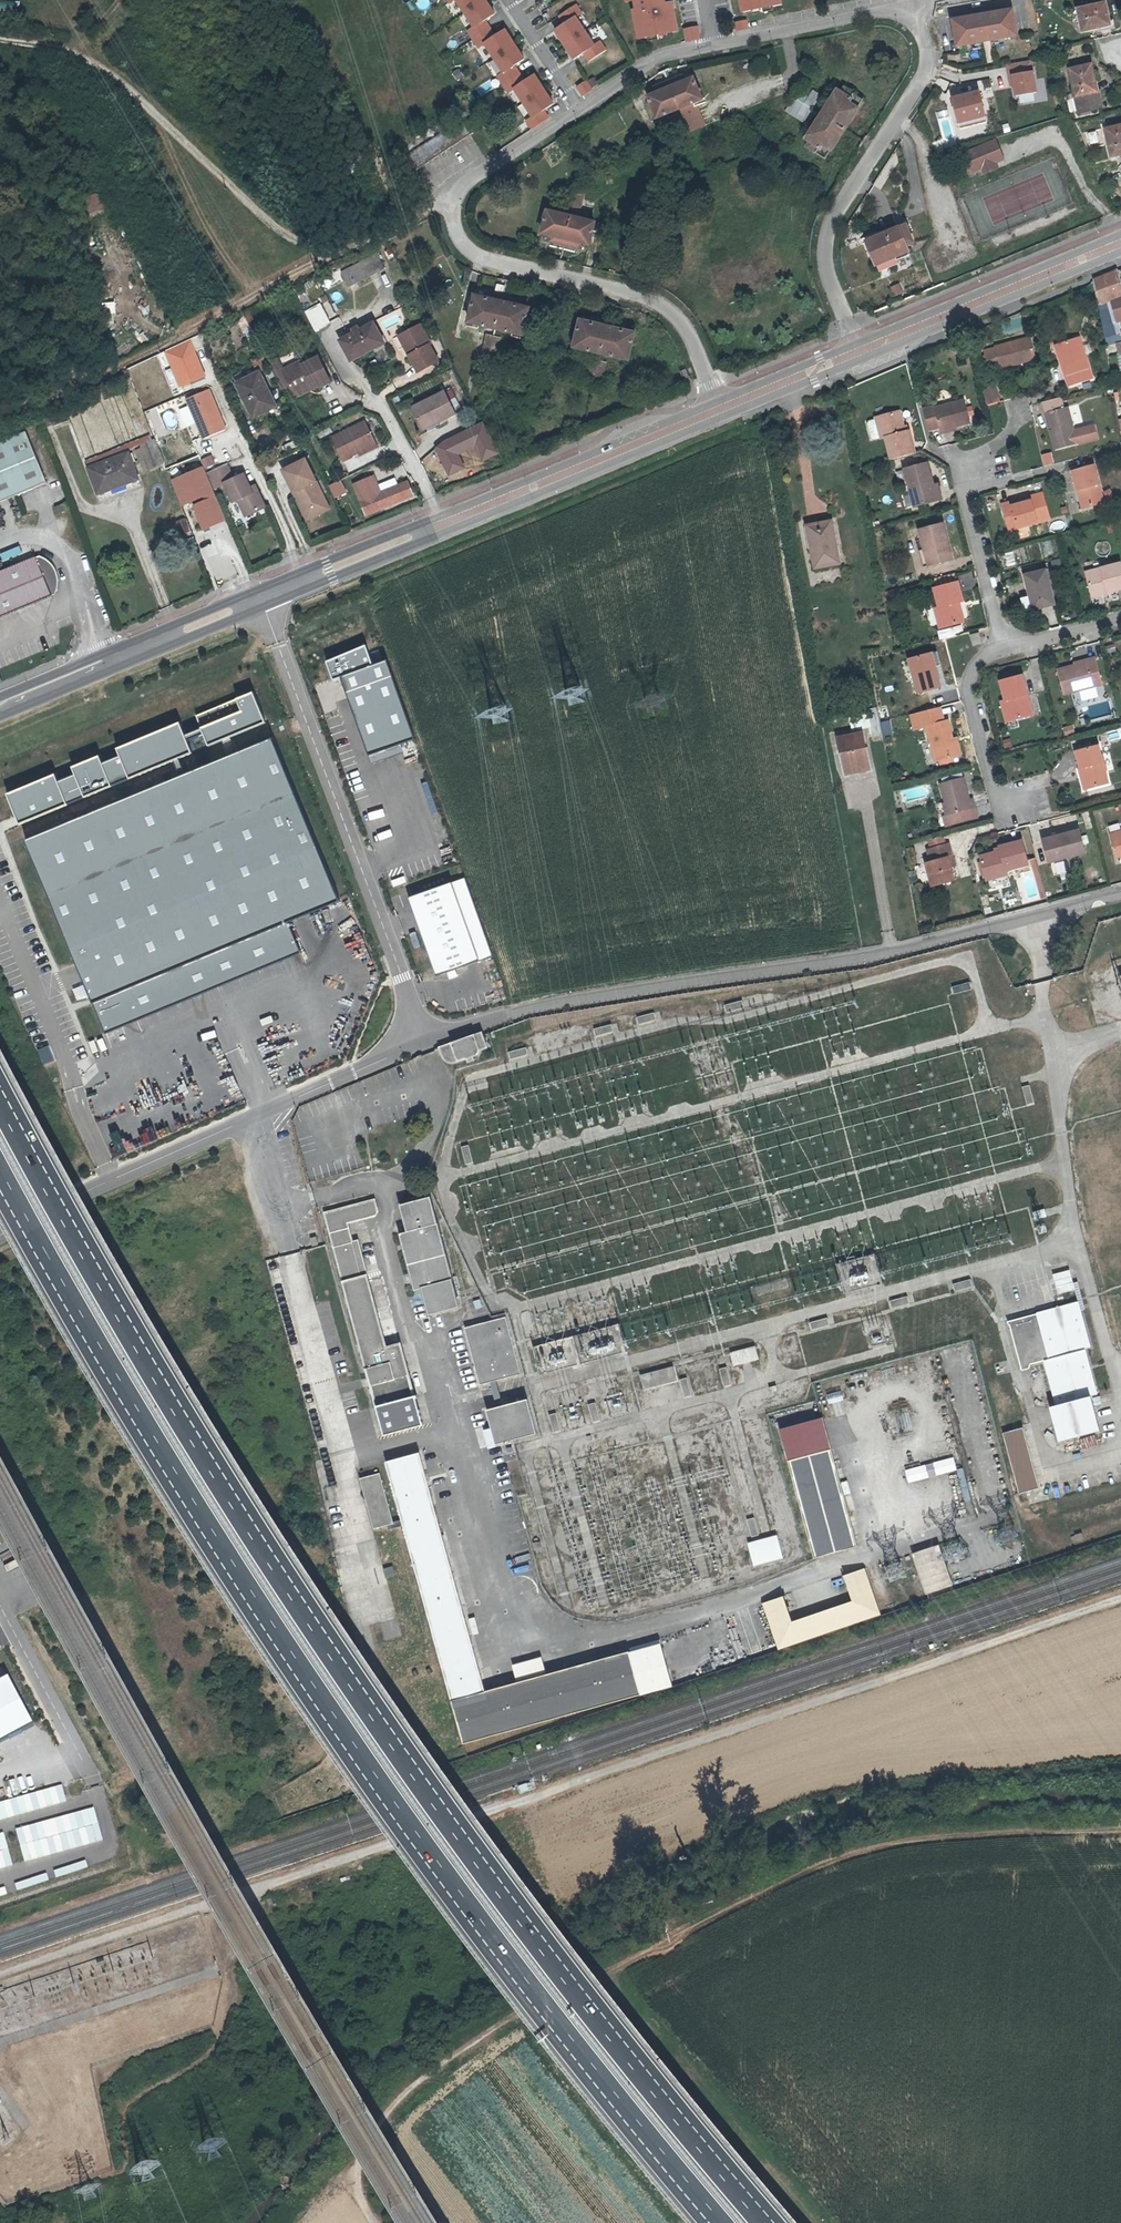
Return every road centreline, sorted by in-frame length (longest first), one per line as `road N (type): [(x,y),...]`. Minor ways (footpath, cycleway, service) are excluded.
road 1 (motorway): [(765,2222),(591,2010),(375,1716),(133,1335),(0,1093)]
road 2 (motorway): [(0,1175),(215,1544),(340,1733),(484,1934),(713,2222)]
road 3 (residential): [(721,409),(688,331),(666,309),(481,258),(467,248),(453,211),(456,194),(487,166),(654,61),(877,12),(914,20),(928,62),(919,85),(827,236),(830,278),(859,351)]
road 4 (track): [(0,1972),(1120,1599)]
road 5 (track): [(1120,1827),(876,1843),(764,1886),(466,2056),(396,2108),(290,2222)]
road 6 (track): [(454,206),(343,251),(304,244),(99,67),(68,51),(0,39)]
road 7 (unclassified): [(262,598),(427,1042)]
road 8 (unclassified): [(427,1042),(536,1008),(864,957)]
road 9 (primary): [(721,409),(442,523)]
road 10 (unclassified): [(266,1112),(0,1235)]
road 11 (primary): [(1120,245),(859,351)]
road 12 (residential): [(442,523),(383,410),(337,354),(333,332),(342,326)]
road 13 (residential): [(1039,819),(1001,805),(971,696),(977,668),(1005,647)]
road 14 (residential): [(1005,647),(955,452)]
road 15 (primary): [(442,523),(262,598)]
road 16 (unclassified): [(105,665),(69,558),(34,541),(0,546)]
road 17 (unclassified): [(0,1606),(86,1769)]
road 18 (residential): [(864,957),(1039,914)]
road 19 (unclassified): [(266,1112),(427,1042)]
road 20 (primary): [(262,598),(105,665)]
road 21 (primary): [(859,351),(721,409)]

